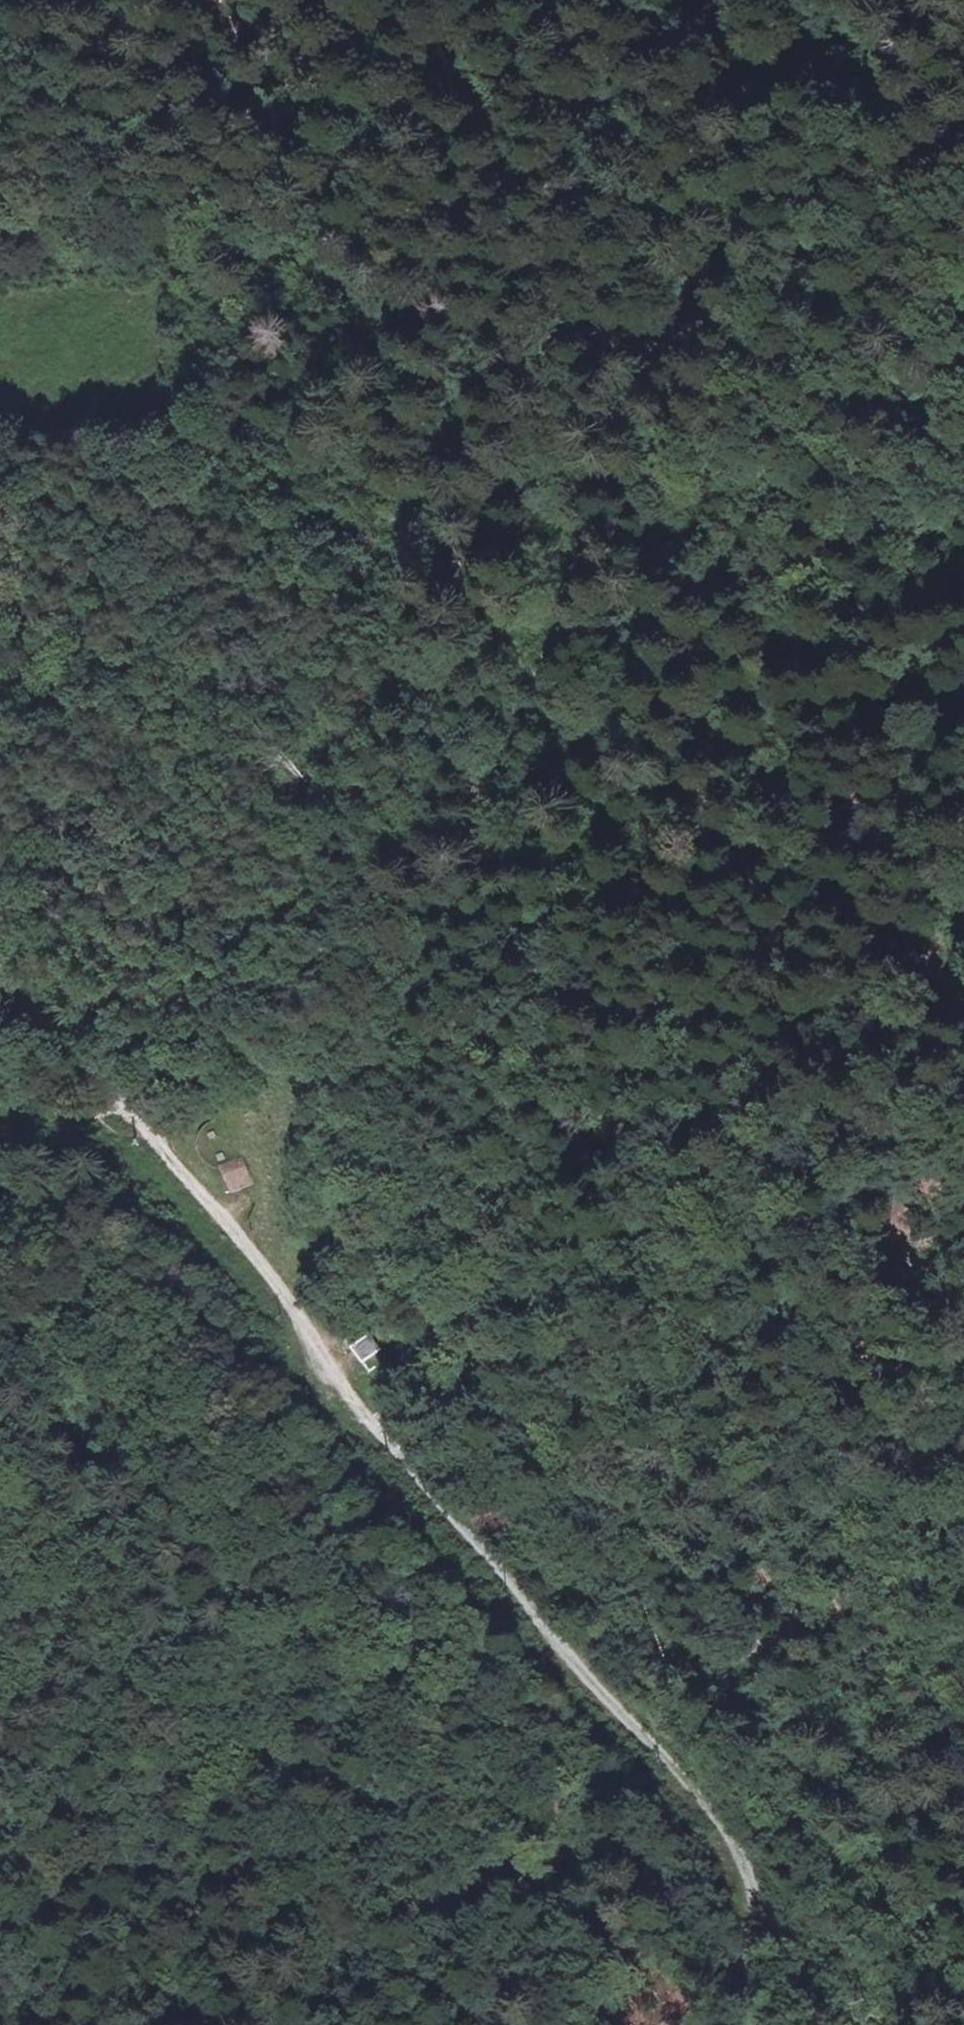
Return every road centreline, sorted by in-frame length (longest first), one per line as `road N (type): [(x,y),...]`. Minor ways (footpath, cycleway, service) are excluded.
road 1 (track): [(0,958),(361,1397),(584,1684),(707,1804),(747,1882),(758,2024)]

